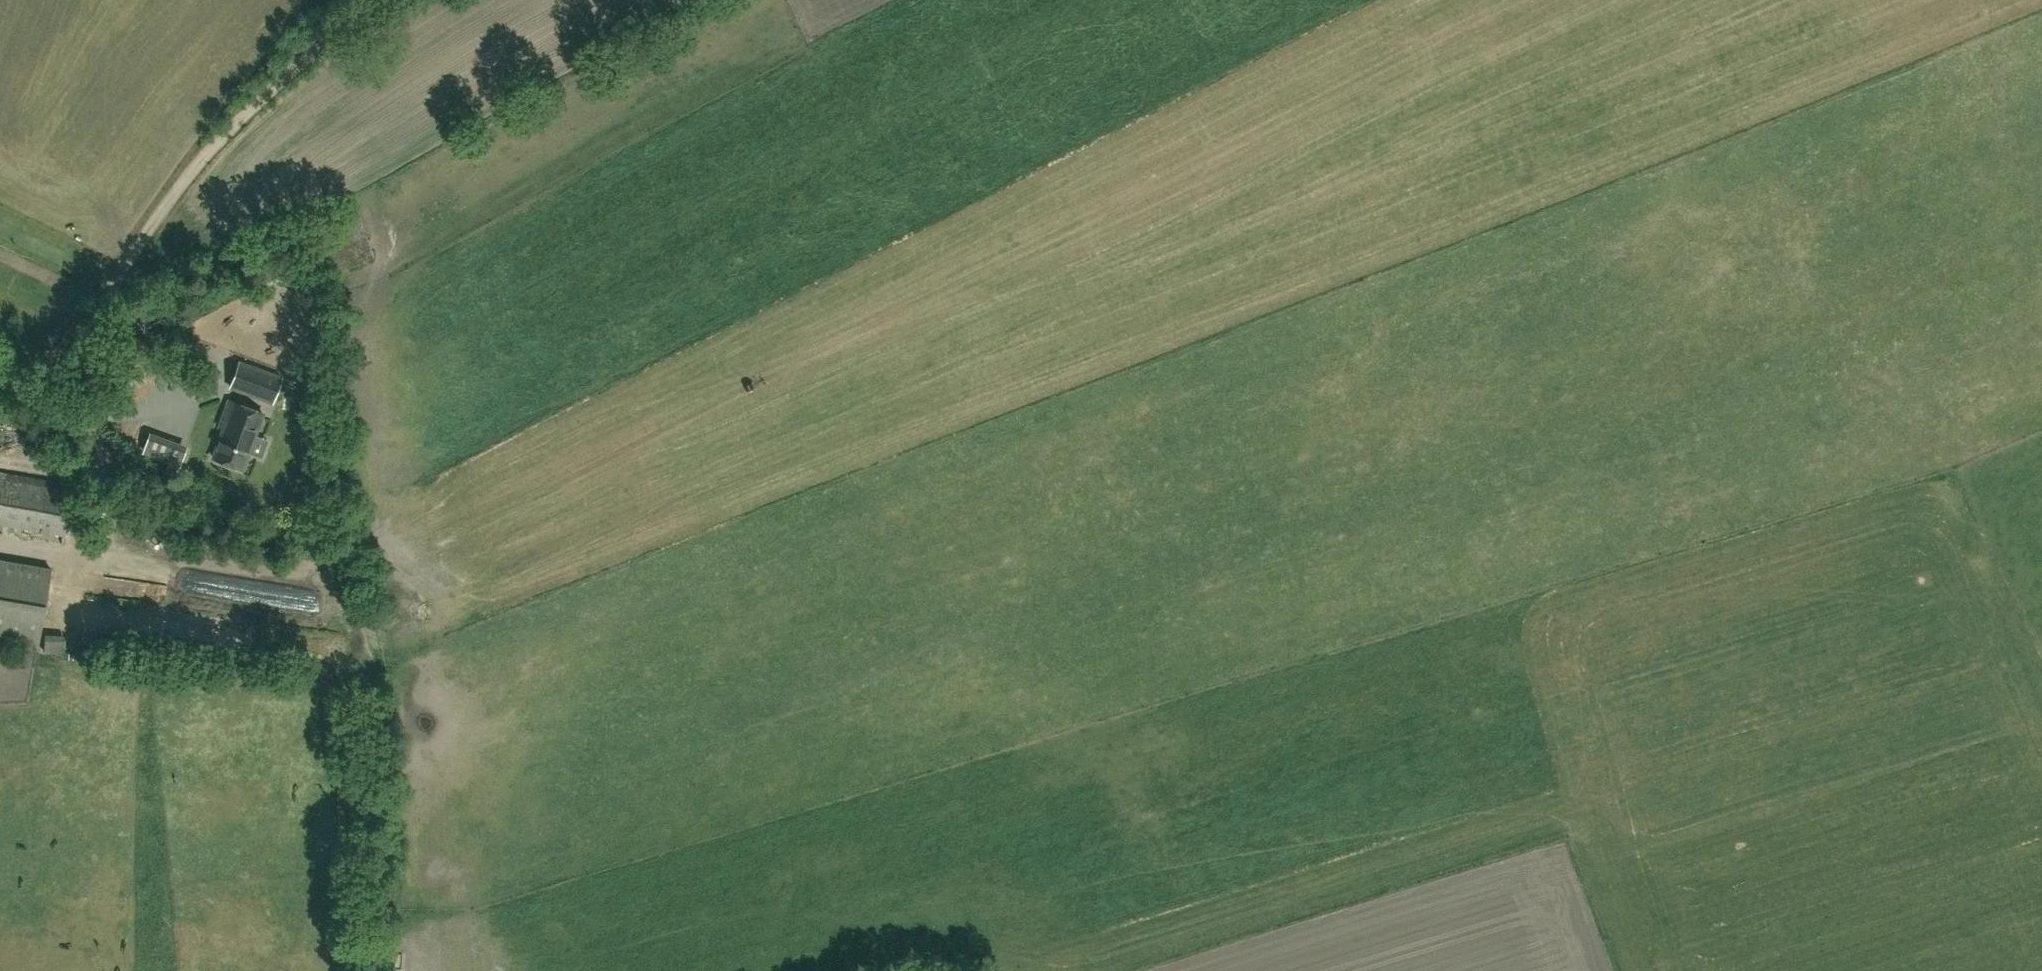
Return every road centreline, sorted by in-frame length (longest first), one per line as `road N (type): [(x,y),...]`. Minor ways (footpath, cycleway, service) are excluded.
road 1 (track): [(393,970),(380,671),(359,621),(317,571),(56,419),(0,374)]
road 2 (track): [(0,372),(51,350),(87,316),(216,142),(376,0)]

